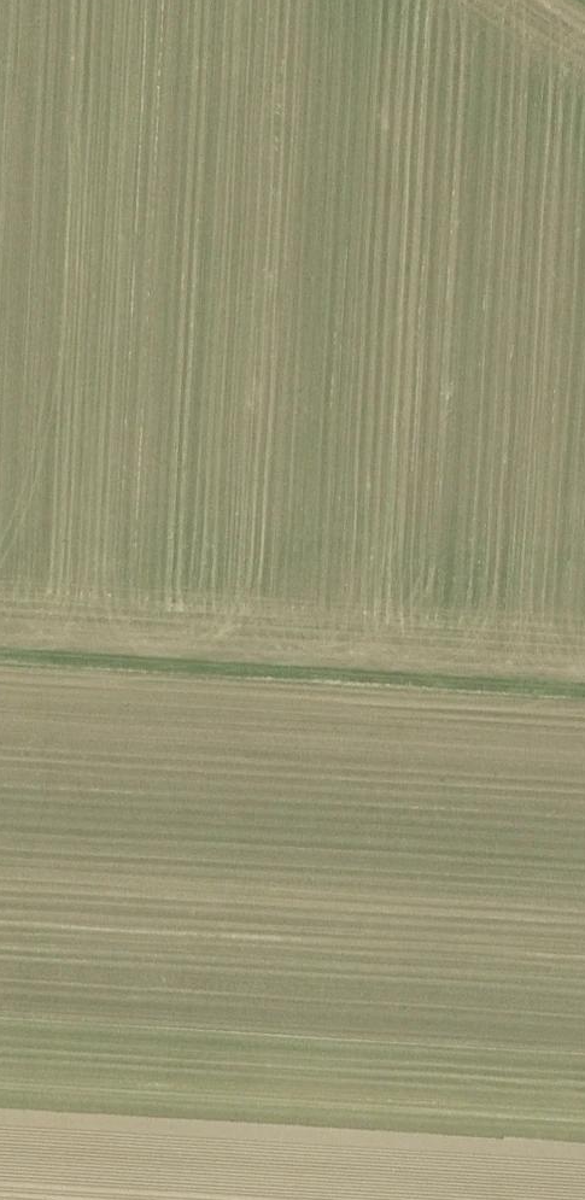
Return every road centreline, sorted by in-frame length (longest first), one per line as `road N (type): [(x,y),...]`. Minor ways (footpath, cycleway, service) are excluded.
road 1 (track): [(0,663),(584,699)]

